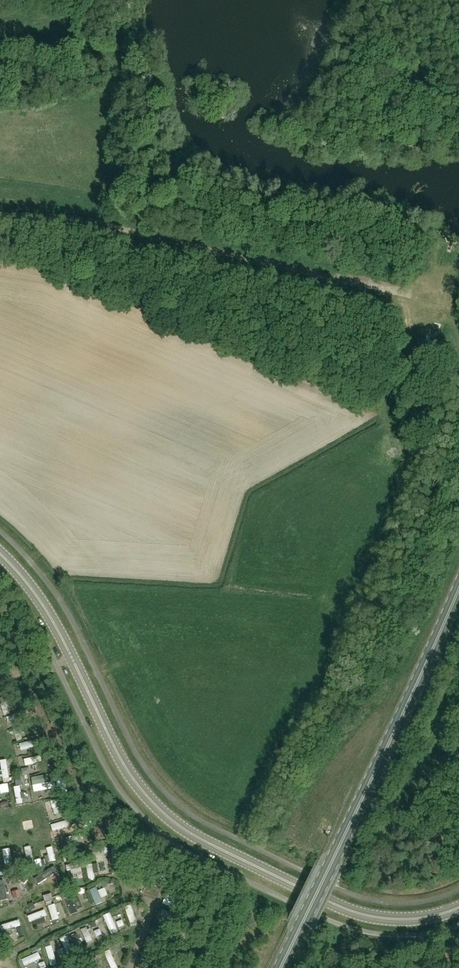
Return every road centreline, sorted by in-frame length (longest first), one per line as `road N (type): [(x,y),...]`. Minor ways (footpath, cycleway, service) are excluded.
road 1 (tertiary): [(458,910),(407,920),(359,913),(172,822),(114,746),(62,633),(0,551)]
road 2 (primary): [(281,967),(458,584)]

